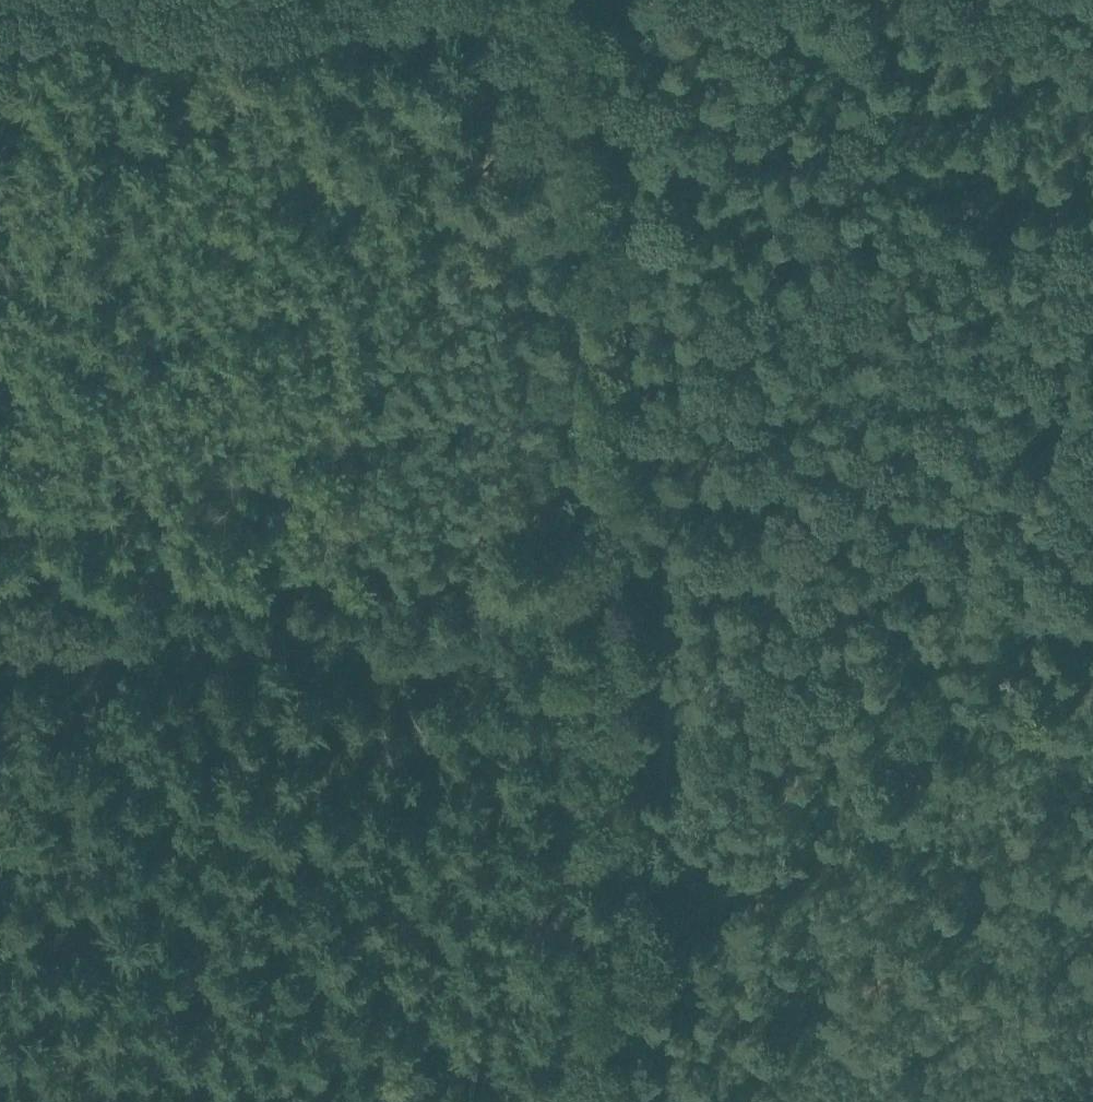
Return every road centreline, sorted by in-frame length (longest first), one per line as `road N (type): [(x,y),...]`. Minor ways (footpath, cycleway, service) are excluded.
road 1 (track): [(619,1101),(551,0)]
road 2 (track): [(0,583),(533,584)]

